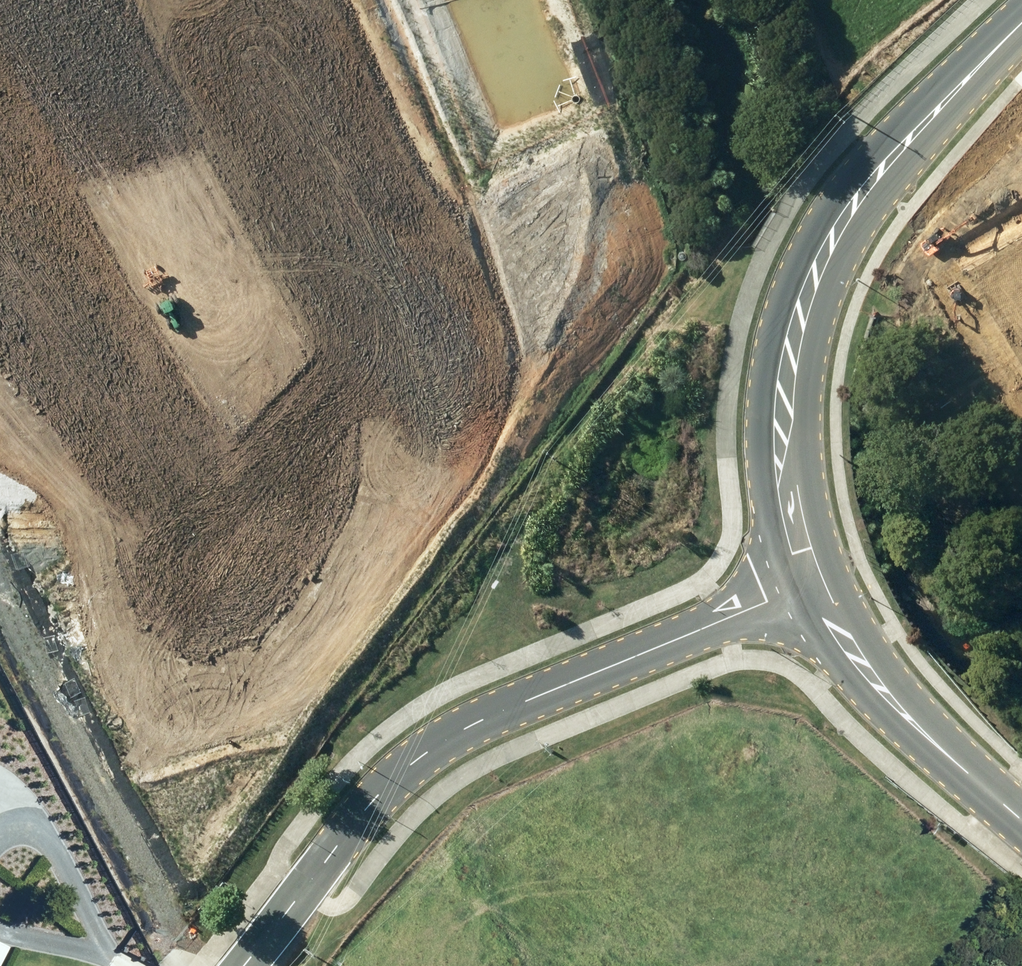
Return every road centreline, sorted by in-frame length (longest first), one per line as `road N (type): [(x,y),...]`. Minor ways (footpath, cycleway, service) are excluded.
road 1 (secondary): [(660,446),(517,367),(363,246),(228,77),(184,0)]
road 2 (secondary): [(248,0),(286,65),(427,231),(554,332),(660,446)]
road 3 (unknown): [(345,596),(250,528),(76,343),(0,201)]
road 4 (residential): [(402,770),(500,711),(813,582)]
road 5 (residential): [(402,770),(660,446)]
road 6 (tertiary): [(843,221),(797,326),(784,413),(790,493),(813,582)]
road 7 (tertiary): [(813,582),(867,671),(926,740),(1021,821)]
road 8 (tertiary): [(660,446),(843,221)]
road 9 (tertiary): [(843,221),(909,140),(1021,25)]
road 10 (residential): [(245,965),(402,770)]
road 11 (tertiary): [(813,582),(660,446)]

